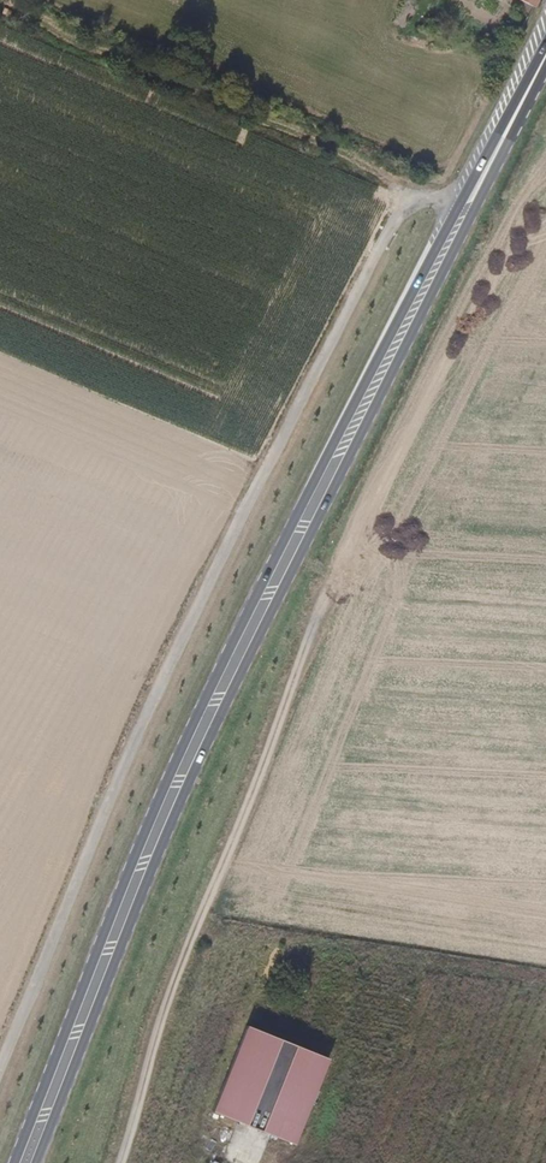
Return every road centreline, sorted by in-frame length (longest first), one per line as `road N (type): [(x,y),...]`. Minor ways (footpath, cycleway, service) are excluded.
road 1 (primary): [(545,57),(395,326),(211,687),(14,1162)]
road 2 (primary): [(35,1162),(200,756),(545,57)]
road 3 (track): [(120,1162),(161,1013),(326,594),(379,470),(526,185)]
road 4 (track): [(471,212),(442,200),(407,210),(369,271),(225,548),(102,816),(0,1074)]

